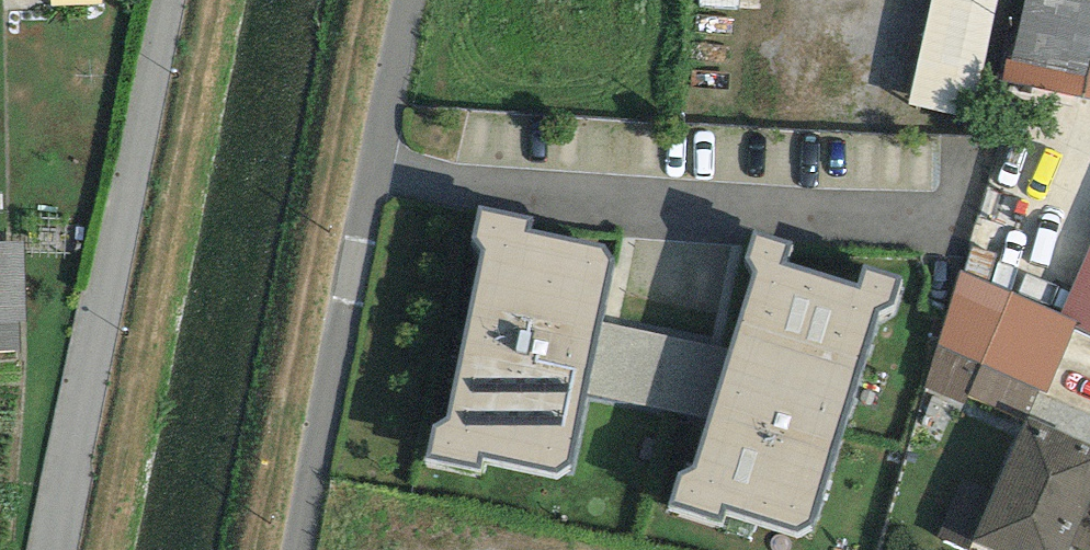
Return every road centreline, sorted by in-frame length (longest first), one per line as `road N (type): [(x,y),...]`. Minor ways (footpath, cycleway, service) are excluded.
road 1 (residential): [(177,0),(52,549)]
road 2 (unclassified): [(414,0),(299,549)]

